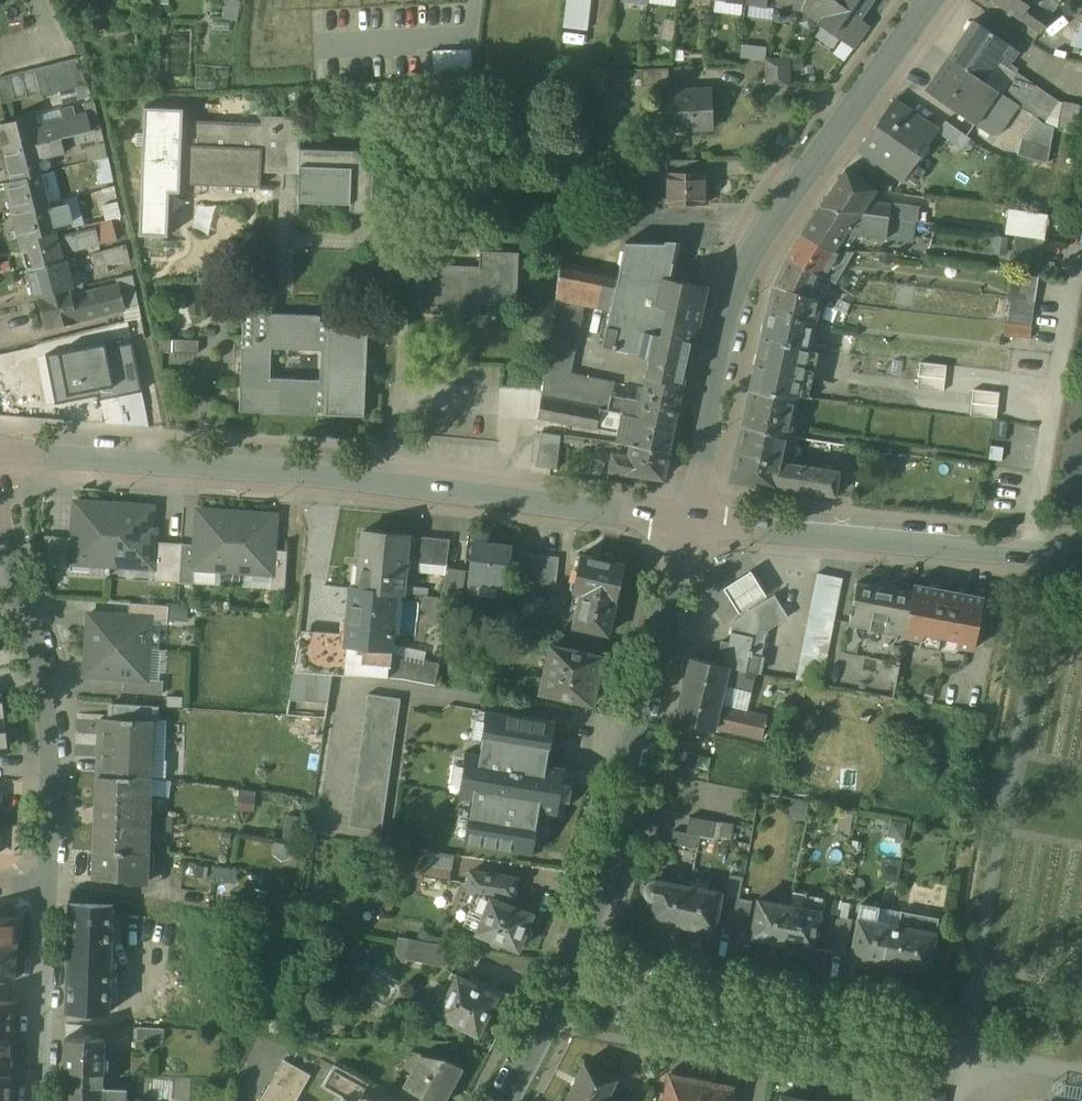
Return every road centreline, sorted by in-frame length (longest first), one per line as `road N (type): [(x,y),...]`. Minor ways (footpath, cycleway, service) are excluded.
road 1 (residential): [(0,455),(300,472),(694,519)]
road 2 (residential): [(694,519),(736,286),(761,235),(924,0)]
road 3 (residential): [(568,978),(694,519)]
road 4 (residential): [(57,885),(64,716),(0,505)]
road 5 (residential): [(694,519),(1081,553)]
road 6 (residential): [(47,1100),(57,885)]
road 7 (residential): [(568,978),(773,1019)]
road 8 (residential): [(773,1019),(914,1045)]
road 9 (residential): [(500,1100),(568,978)]

